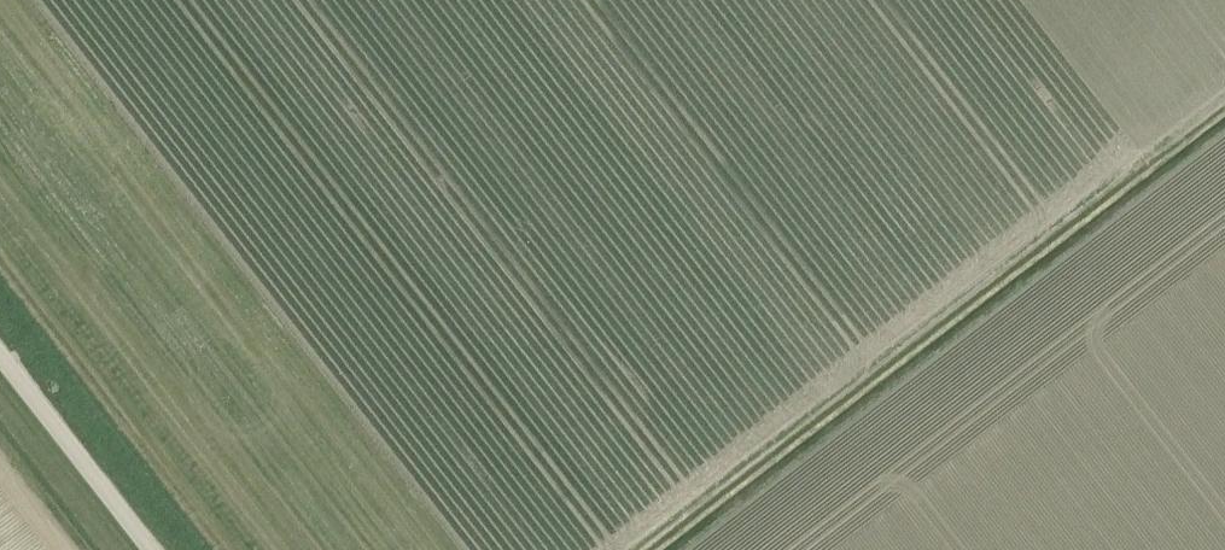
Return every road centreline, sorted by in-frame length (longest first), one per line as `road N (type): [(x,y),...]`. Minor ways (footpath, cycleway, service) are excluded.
road 1 (unclassified): [(158,549),(0,343)]

